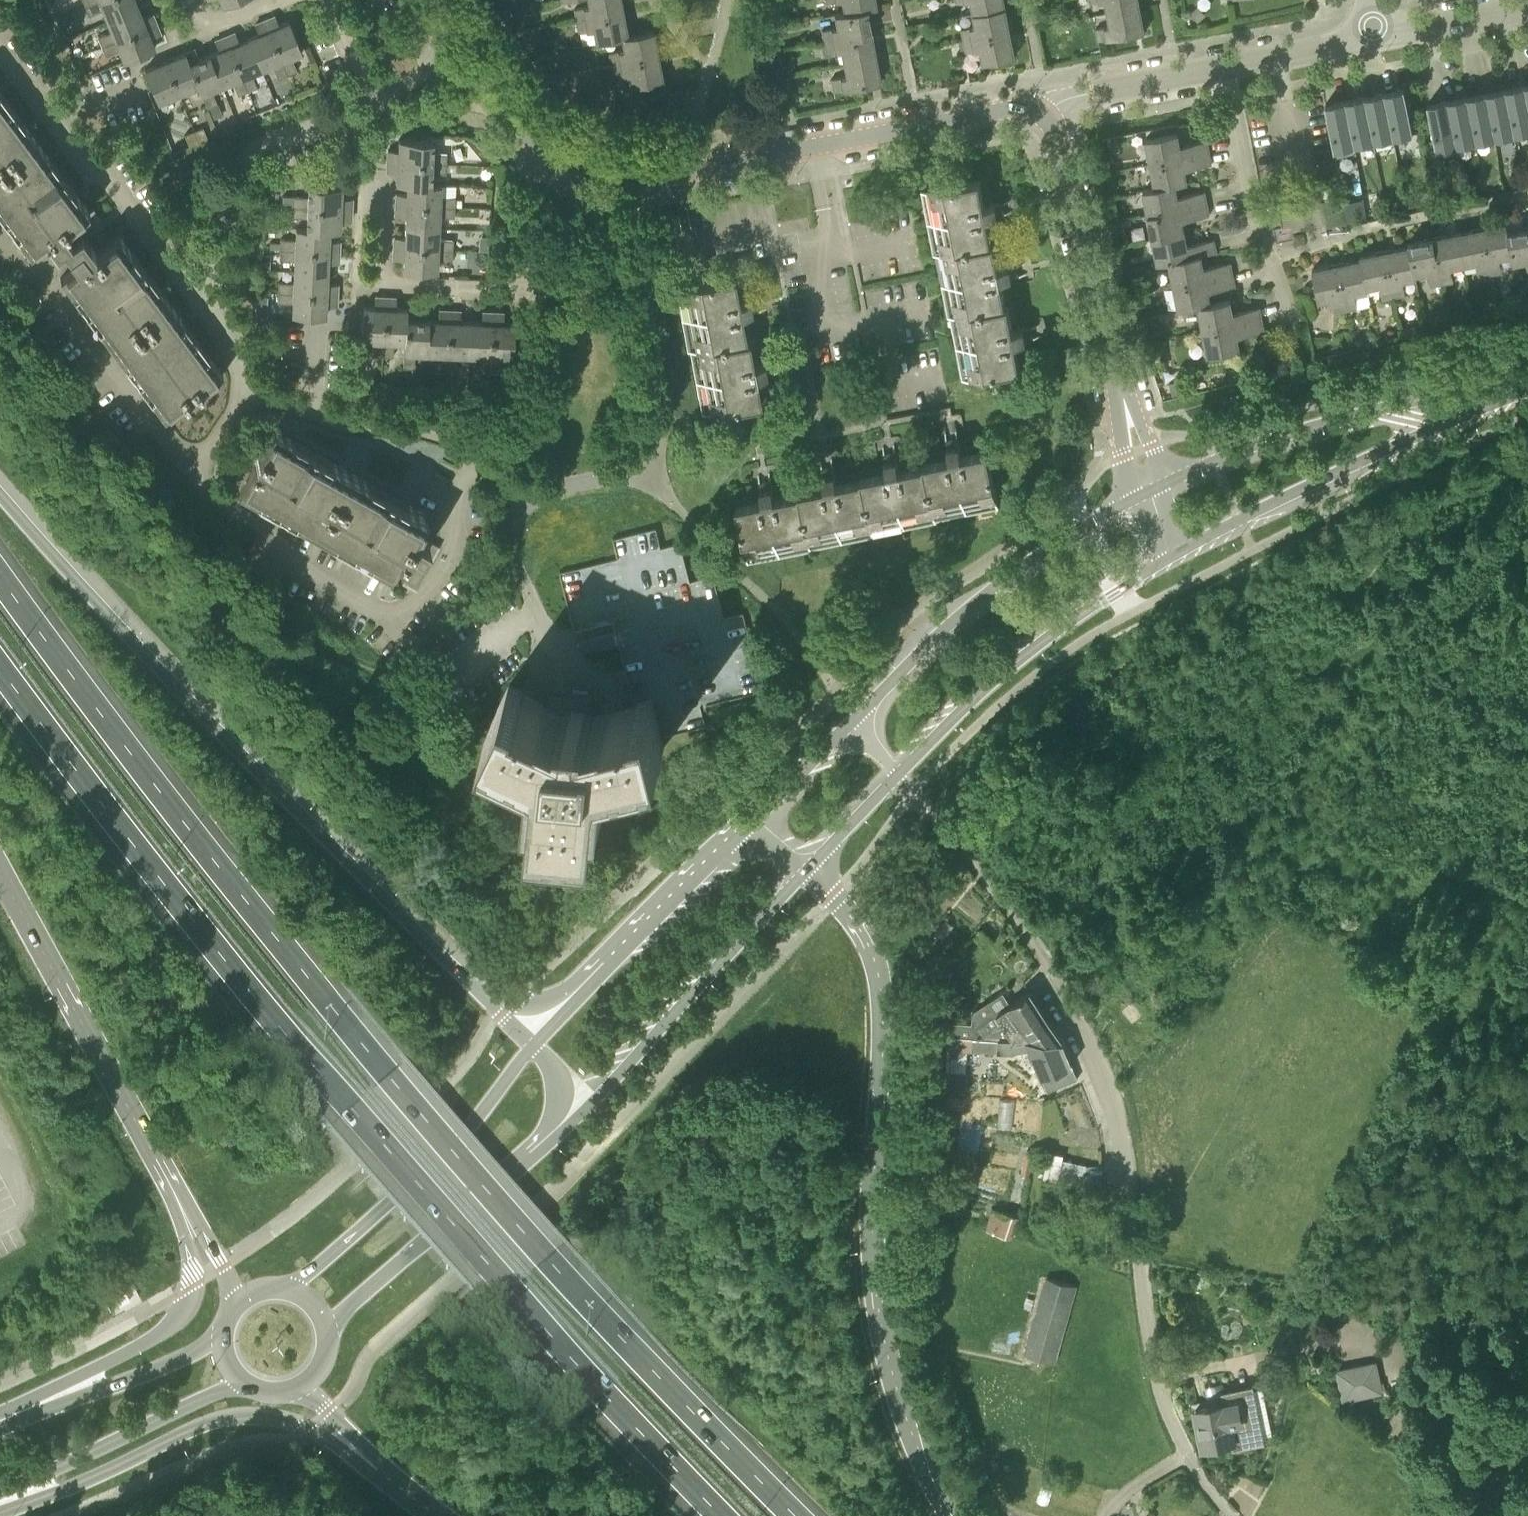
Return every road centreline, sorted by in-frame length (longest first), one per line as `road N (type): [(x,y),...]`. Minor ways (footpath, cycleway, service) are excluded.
road 1 (trunk): [(795,1515),(547,1259),(387,1074),(0,578)]
road 2 (trunk): [(0,667),(260,1002),(511,1290),(723,1515)]
road 3 (trunk): [(530,1043),(165,675),(0,494)]
road 4 (trunk): [(945,1515),(912,1444),(883,1343),(875,1268),(880,964),(854,917),(803,870)]
road 5 (unclassified): [(1134,1218),(1122,1135),(1050,967),(898,771)]
road 6 (residential): [(654,267),(556,286),(388,281),(384,186),(373,185),(351,123)]
road 7 (trunk): [(0,1509),(63,1490),(222,1418),(276,1417),(384,1465)]
road 8 (residential): [(1049,119),(1016,107),(653,176)]
road 9 (tertiary): [(1527,374),(1315,426),(1151,491)]
road 10 (tertiary): [(1171,555),(1351,462),(1527,389)]
road 11 (tertiary): [(534,1149),(603,1092),(803,870)]
road 12 (residential): [(1151,491),(1049,119)]
road 13 (tertiary): [(1151,491),(1005,579),(857,718)]
road 14 (trunk): [(0,862),(179,1188)]
road 15 (tertiary): [(898,771),(1037,645),(1171,555)]
road 16 (tertiary): [(530,1043),(478,1117),(291,1288)]
road 17 (residential): [(1049,119),(1084,93),(1376,36)]
road 18 (trunk): [(179,1188),(190,1265),(182,1311),(148,1340),(0,1421)]
road 19 (residential): [(527,501),(640,474),(656,450),(662,406),(647,328),(654,267)]
road 20 (unclassified): [(1134,1218),(1168,1414),(1232,1515)]
road 21 (tertiary): [(751,824),(530,1043)]
road 22 (residential): [(527,501),(478,460),(421,429),(344,426),(249,392)]
road 23 (tertiary): [(329,1323),(534,1149)]
road 24 (tertiary): [(0,1490),(242,1384)]
road 25 (residential): [(201,300),(241,162),(266,141),(351,123)]
road 26 (residential): [(653,176),(572,163),(530,140),(451,51)]
road 27 (tertiary): [(221,1339),(0,1428)]
road 28 (residential): [(201,300),(52,120)]
road 29 (residential): [(52,120),(138,84),(137,62),(203,30)]
road 30 (residential): [(1376,36),(1527,8)]
road 31 (tertiary): [(857,718),(751,824)]
road 32 (tertiary): [(803,870),(898,771)]
road 33 (trunk): [(179,1188),(240,1299)]
road 34 (trunk): [(534,1149),(558,1102),(552,1073),(530,1043)]

